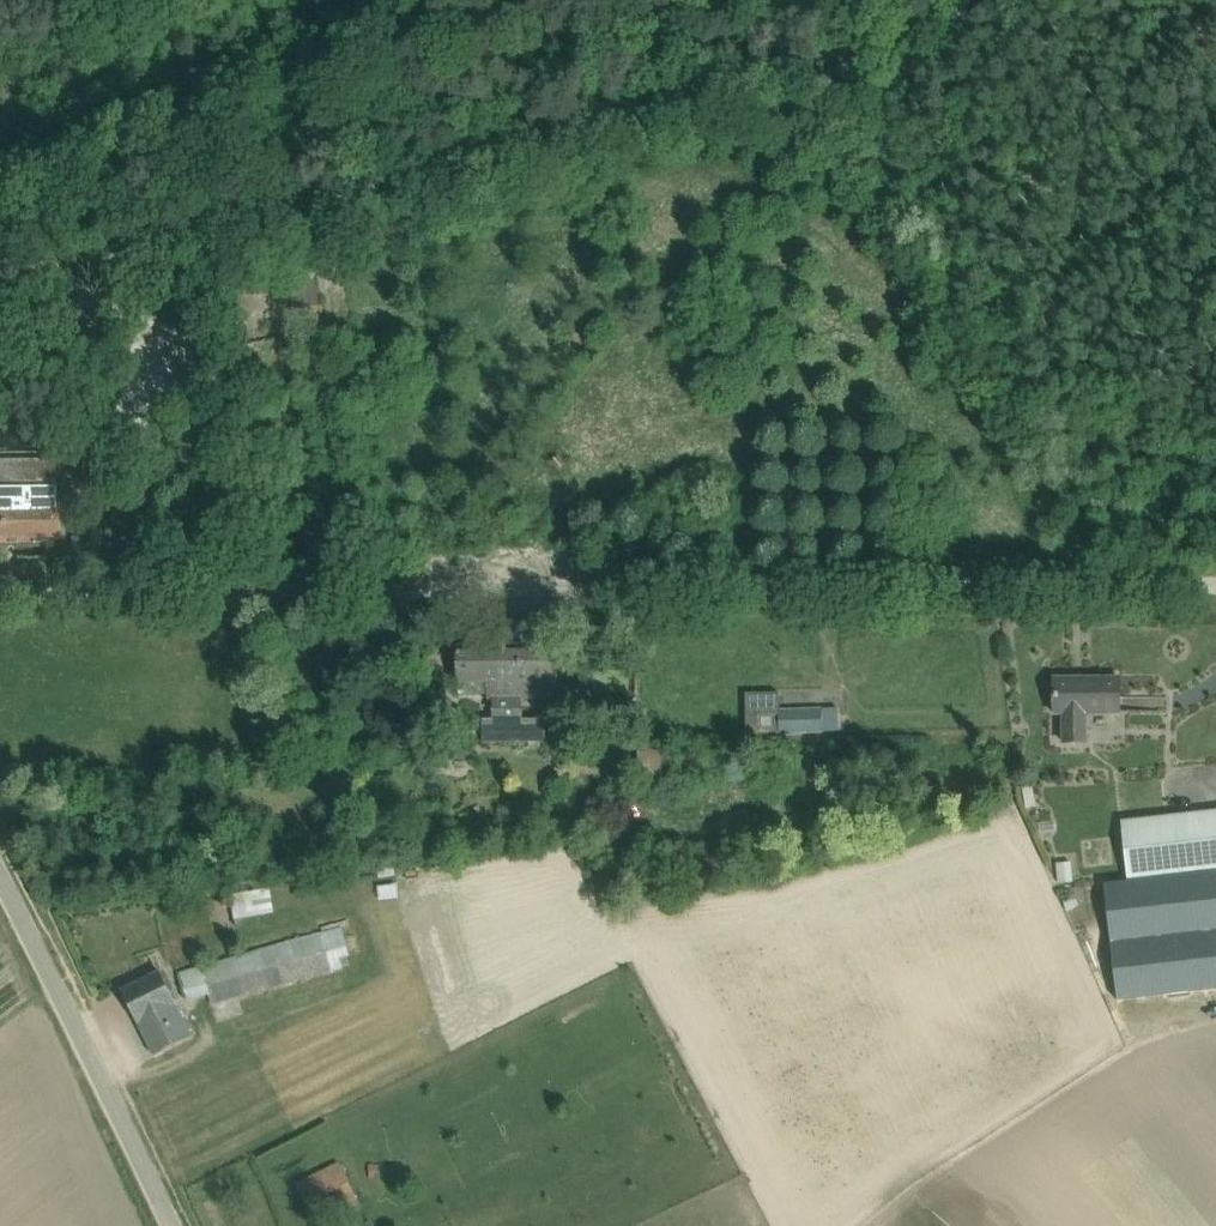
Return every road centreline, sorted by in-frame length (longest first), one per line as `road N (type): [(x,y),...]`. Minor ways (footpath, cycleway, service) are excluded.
road 1 (unclassified): [(1215,585),(0,593)]
road 2 (track): [(0,281),(145,249),(706,89)]
road 3 (unclassified): [(173,1225),(0,859)]
road 4 (track): [(1032,0),(706,89)]

